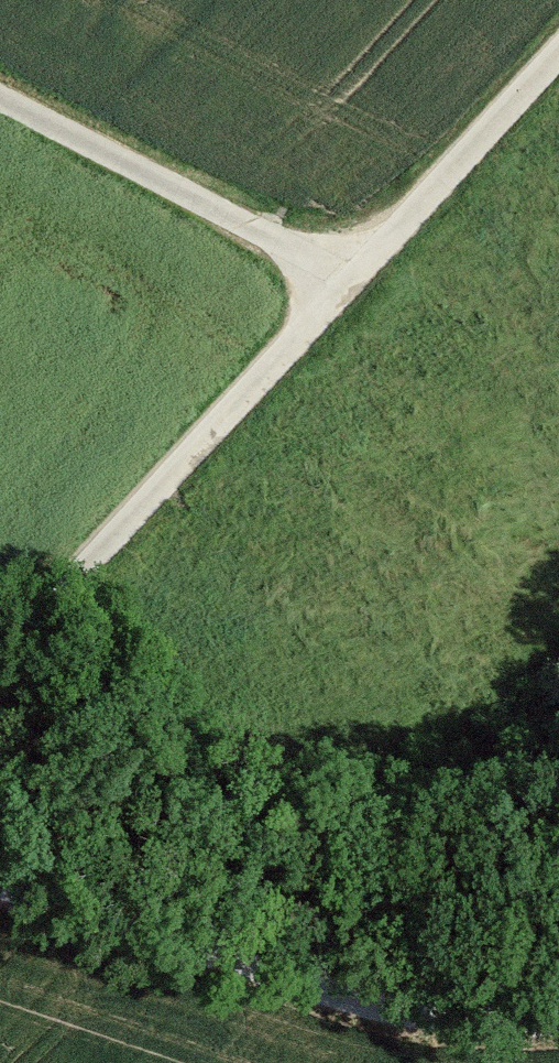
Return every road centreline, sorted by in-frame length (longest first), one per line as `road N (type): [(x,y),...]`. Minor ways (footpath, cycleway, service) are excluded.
road 1 (track): [(558,47),(0,659)]
road 2 (track): [(0,883),(378,1006),(558,1013)]
road 3 (track): [(0,100),(347,279)]

